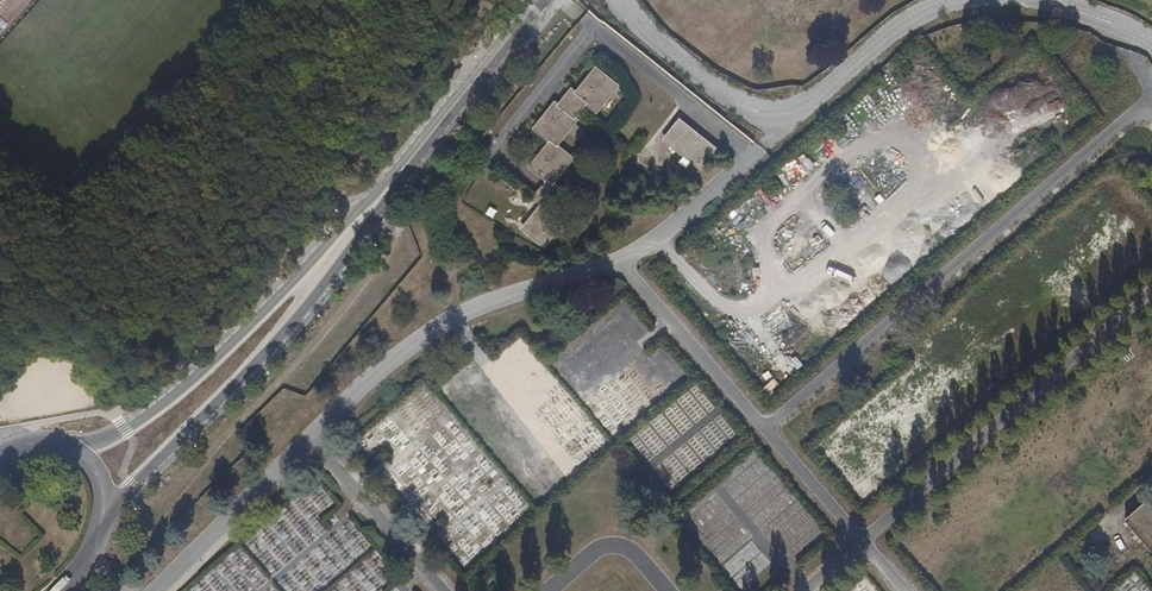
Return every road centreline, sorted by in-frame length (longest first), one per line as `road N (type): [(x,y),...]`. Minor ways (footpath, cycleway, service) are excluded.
road 1 (secondary): [(103,517),(257,355),(375,205)]
road 2 (secondary): [(375,205),(165,404),(79,453)]
road 3 (secondary): [(539,0),(375,205)]

